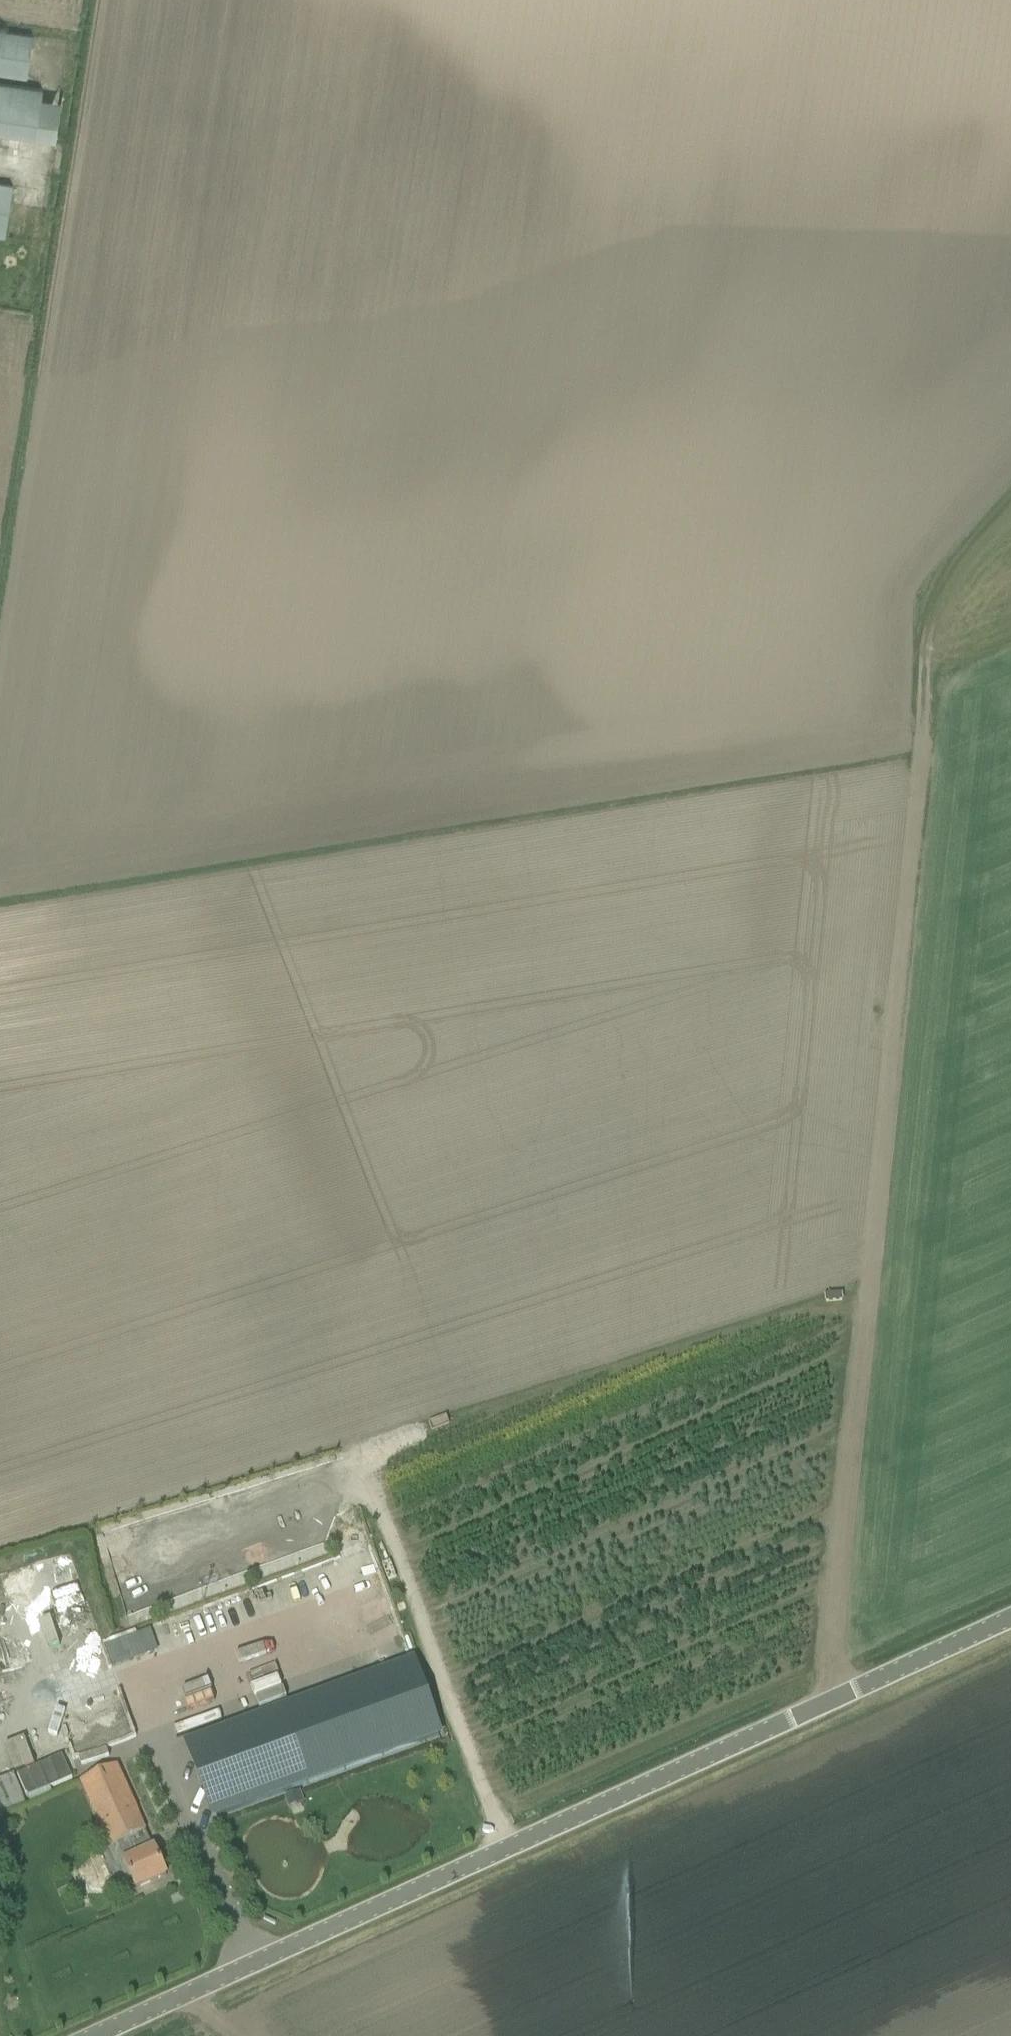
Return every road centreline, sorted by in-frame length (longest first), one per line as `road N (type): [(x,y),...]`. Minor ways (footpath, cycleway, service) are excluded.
road 1 (track): [(1010,510),(941,594),(814,1707)]
road 2 (unclassified): [(78,2035),(1010,1617)]

